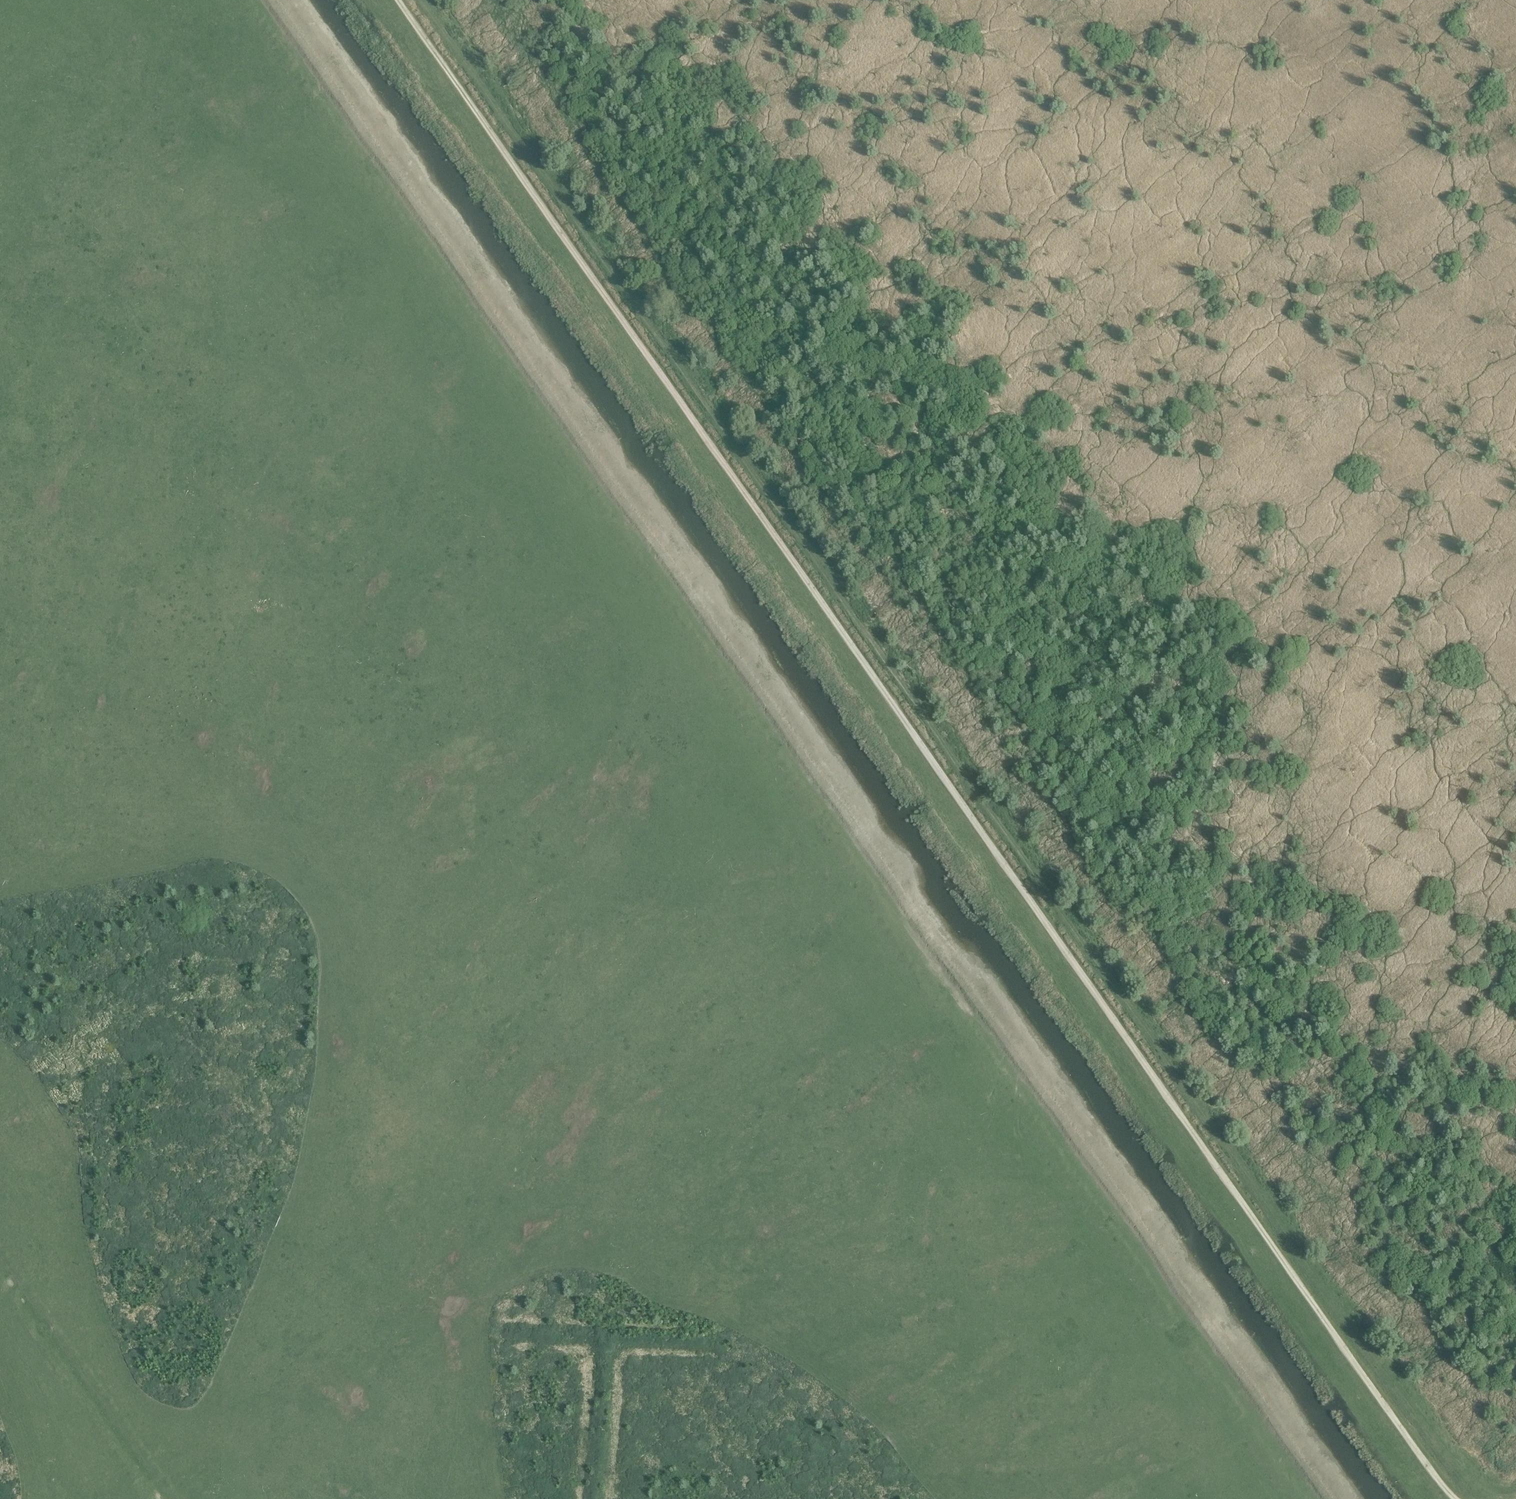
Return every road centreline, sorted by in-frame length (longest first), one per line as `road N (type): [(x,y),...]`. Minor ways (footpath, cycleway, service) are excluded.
road 1 (track): [(1456,1498),(397,0)]

